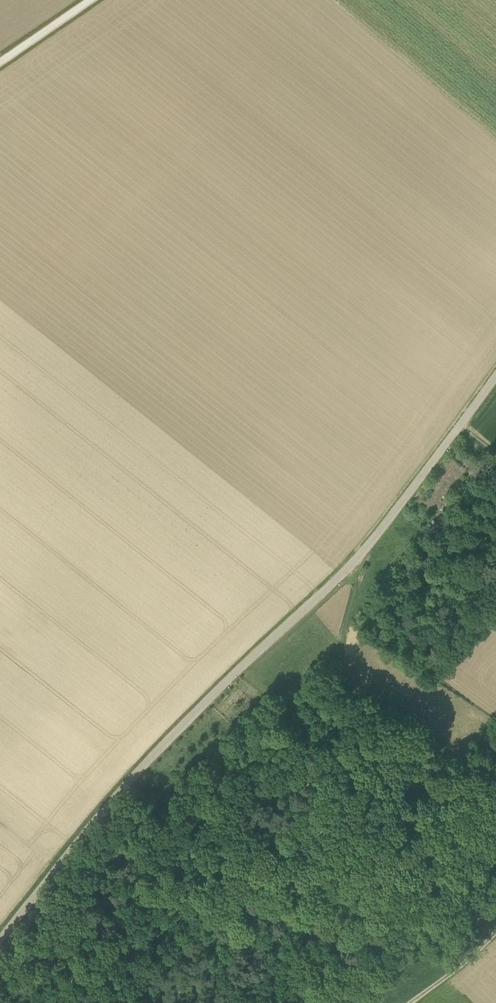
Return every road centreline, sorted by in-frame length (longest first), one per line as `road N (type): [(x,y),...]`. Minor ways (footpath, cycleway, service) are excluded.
road 1 (unclassified): [(0,940),(130,776),(230,671),(355,560),(495,374)]

